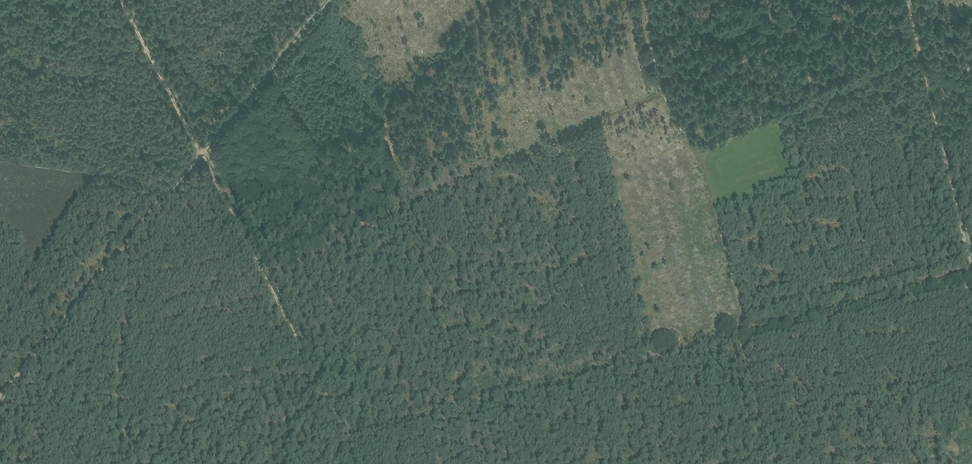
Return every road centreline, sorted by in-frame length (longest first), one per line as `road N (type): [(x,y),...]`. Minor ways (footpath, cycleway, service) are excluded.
road 1 (track): [(201,151),(345,436)]
road 2 (track): [(201,151),(0,392)]
road 3 (track): [(970,267),(906,0)]
road 4 (track): [(201,151),(323,0)]
road 5 (track): [(120,0),(201,151)]

